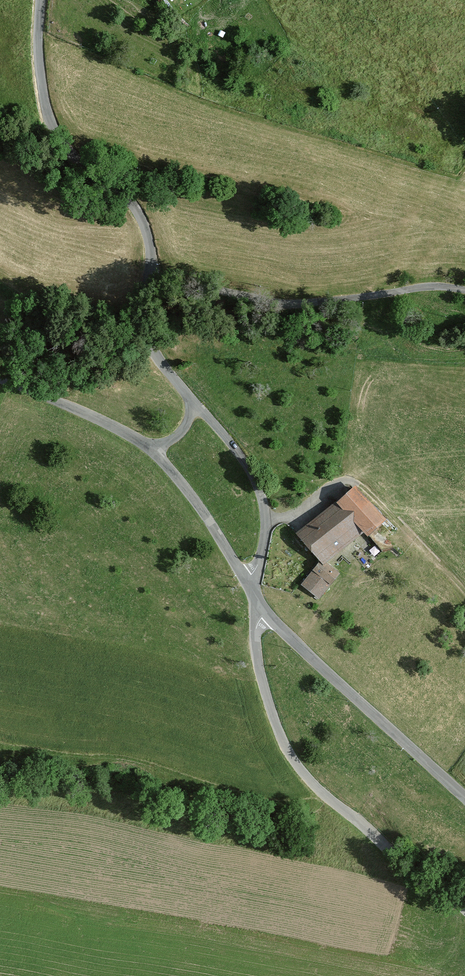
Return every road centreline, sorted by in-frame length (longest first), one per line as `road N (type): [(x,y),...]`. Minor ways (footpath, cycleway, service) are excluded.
road 1 (unclassified): [(195,403),(144,337),(154,279),(137,212),(84,168),(43,106),(40,0)]
road 2 (unclassified): [(251,589),(259,677),(297,768),(464,913)]
road 3 (unclassified): [(464,801),(267,616),(251,589)]
road 4 (unclassified): [(245,579),(262,549),(261,494),(240,454),(195,403)]
road 5 (unclassified): [(151,451),(82,412),(0,380)]
road 6 (unclassified): [(245,579),(191,495),(151,451)]

